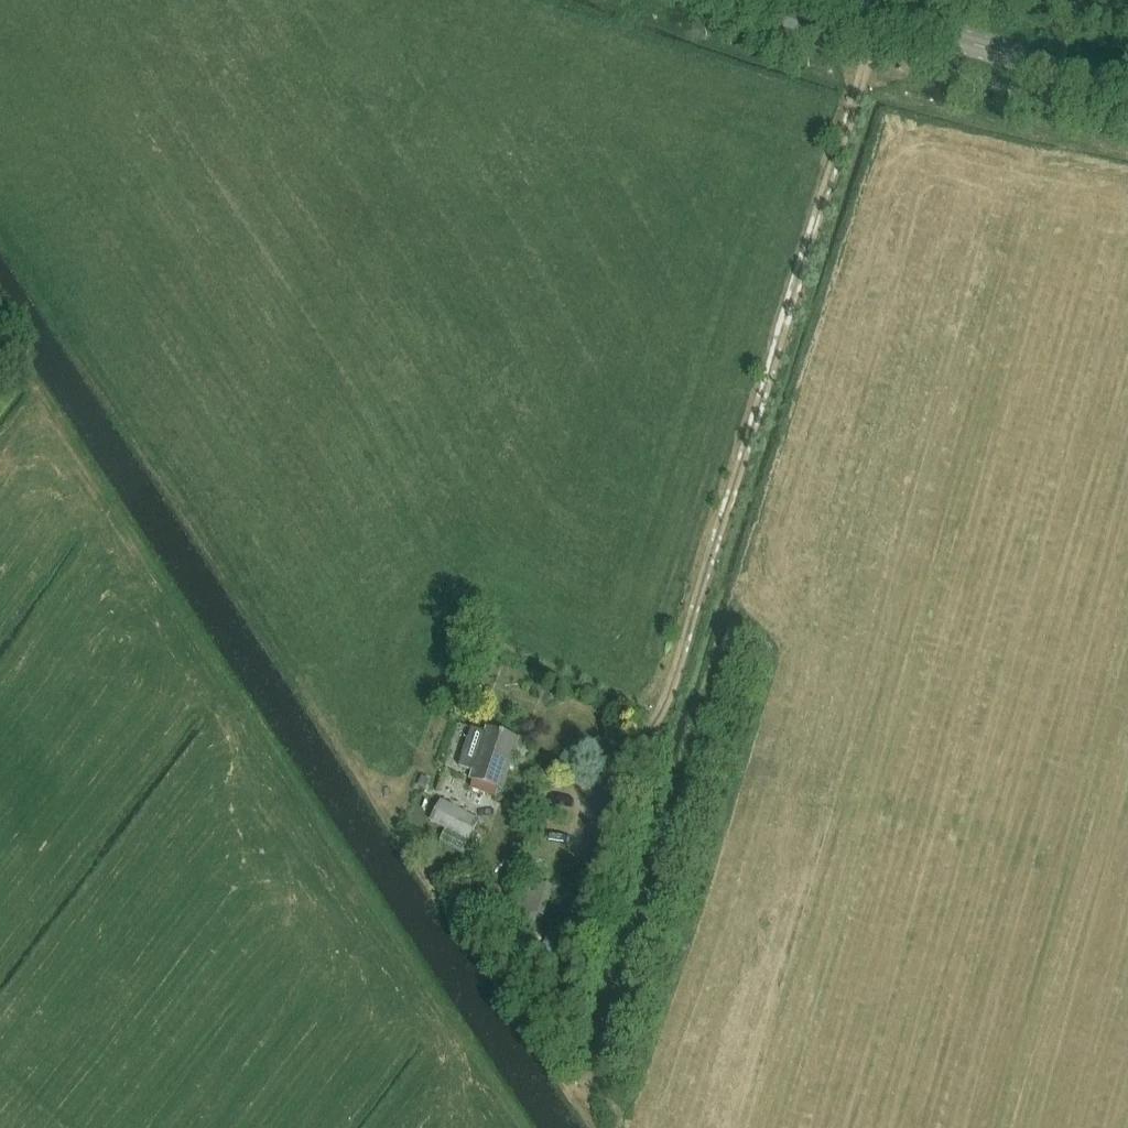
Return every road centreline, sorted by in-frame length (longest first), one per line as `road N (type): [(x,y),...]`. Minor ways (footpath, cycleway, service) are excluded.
road 1 (track): [(877,16),(647,732)]
road 2 (secondary): [(1127,93),(825,0)]

